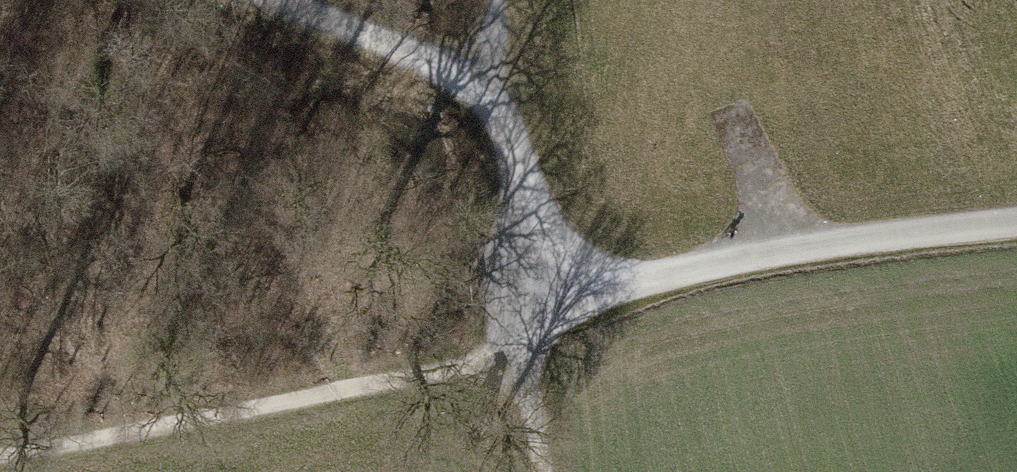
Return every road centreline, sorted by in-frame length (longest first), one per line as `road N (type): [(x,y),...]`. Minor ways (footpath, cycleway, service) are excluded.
road 1 (track): [(546,300),(500,347),(312,400),(0,459)]
road 2 (track): [(1016,222),(844,242),(546,300)]
road 3 (track): [(279,0),(488,88),(504,109),(538,219),(546,300)]
road 4 (track): [(543,471),(534,394),(546,300)]

